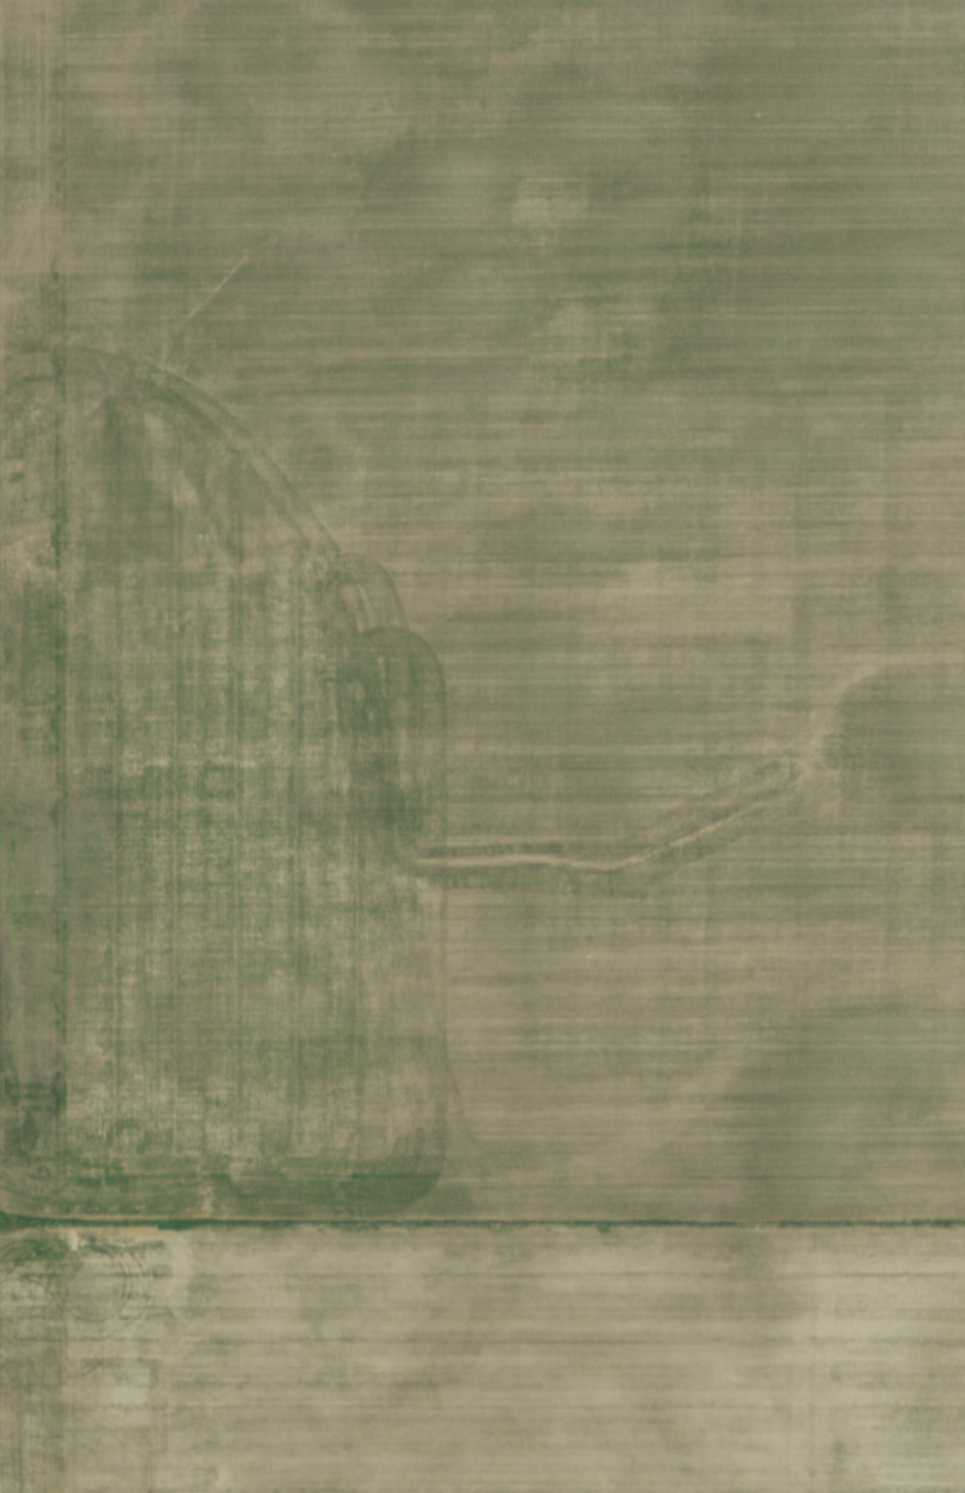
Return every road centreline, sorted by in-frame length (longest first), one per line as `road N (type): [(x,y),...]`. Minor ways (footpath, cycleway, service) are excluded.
road 1 (track): [(0,1226),(964,1226)]

